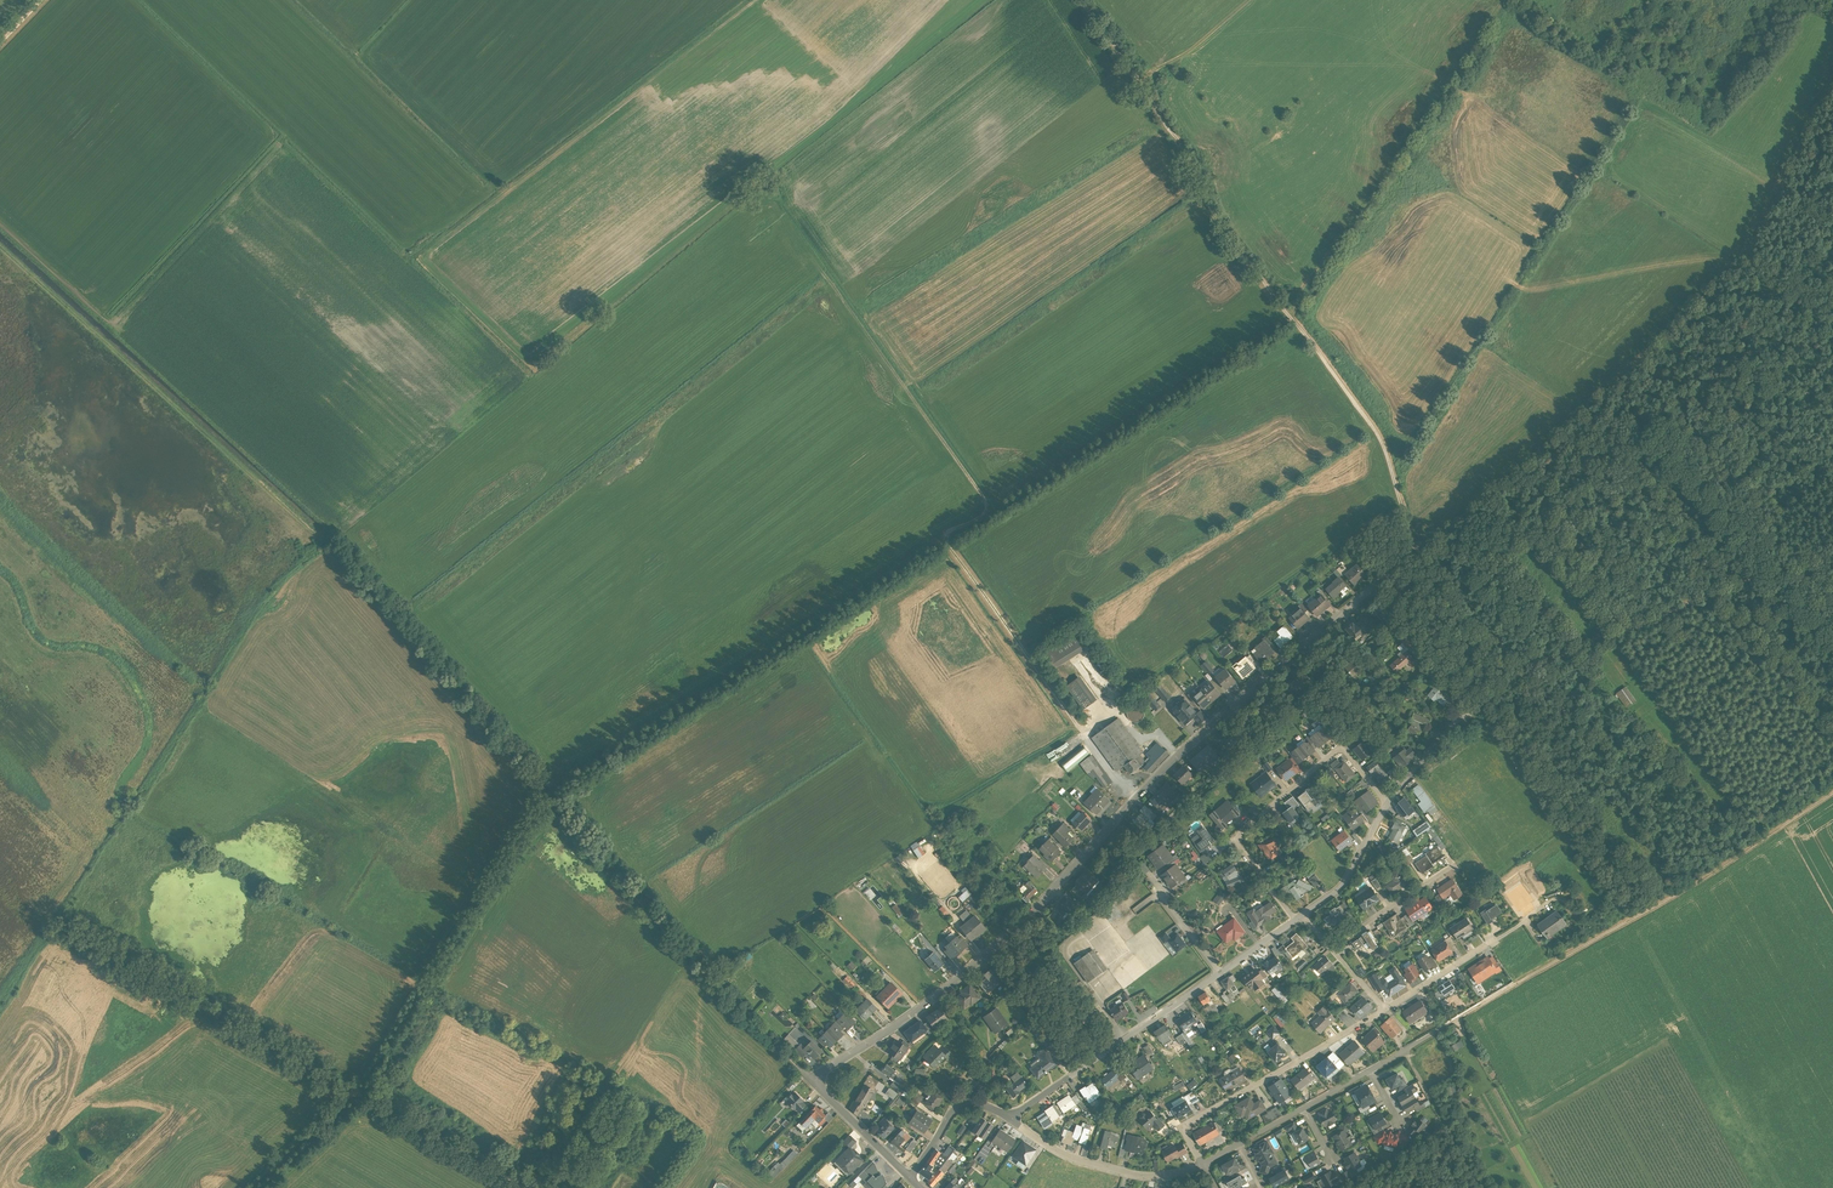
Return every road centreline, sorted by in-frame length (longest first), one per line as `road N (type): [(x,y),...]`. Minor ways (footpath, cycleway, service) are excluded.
road 1 (unclassified): [(1381,585),(1181,753),(959,981),(808,1083)]
road 2 (track): [(808,1083),(332,549)]
road 3 (track): [(1083,0),(1224,228),(1377,434),(1418,555)]
road 4 (track): [(544,793),(353,1091),(255,1187)]
road 5 (track): [(1293,320),(1511,0)]
road 6 (track): [(1533,671),(1832,537)]
road 7 (residential): [(1385,1011),(1183,1128),(1204,1164)]
road 8 (unclassified): [(1011,1117),(1221,973)]
road 9 (residential): [(1297,920),(1235,836),(1341,747)]
road 10 (track): [(1832,795),(1627,924)]
road 11 (track): [(946,540),(1083,734)]
road 12 (residential): [(1204,1164),(1140,1176),(1093,1166),(1056,1151),(1011,1117)]
road 13 (residential): [(1553,904),(1385,1011)]
road 14 (track): [(353,1091),(524,1187)]
road 15 (residential): [(1330,946),(1453,865)]
road 16 (unclassified): [(1304,916),(1341,889),(1388,804)]
road 17 (residential): [(911,1179),(808,1083)]

